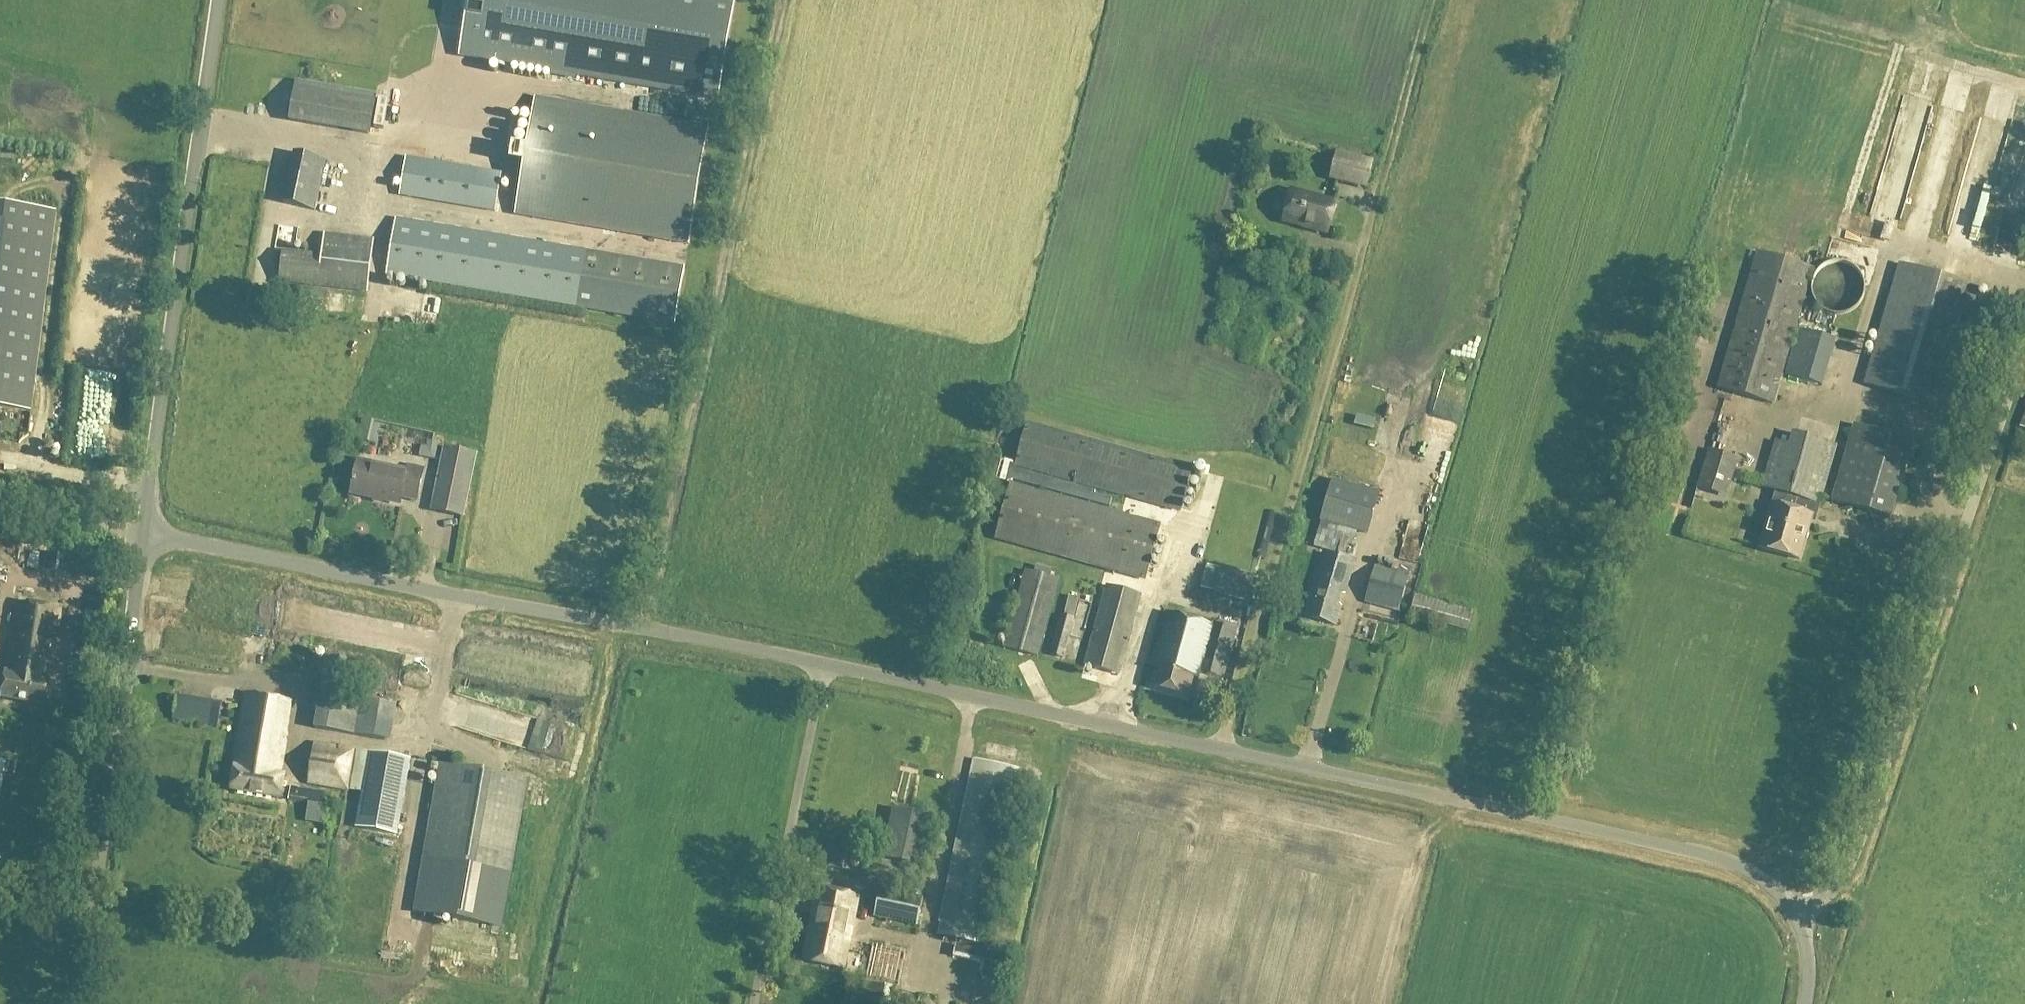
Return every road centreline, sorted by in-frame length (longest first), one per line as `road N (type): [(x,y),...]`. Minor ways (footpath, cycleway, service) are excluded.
road 1 (unclassified): [(1803,1003),(1807,973),(1793,924),(1764,890),(1709,860),(748,651),(141,540)]
road 2 (unclassified): [(141,540),(215,0)]
road 3 (unclassified): [(75,1003),(141,540)]

